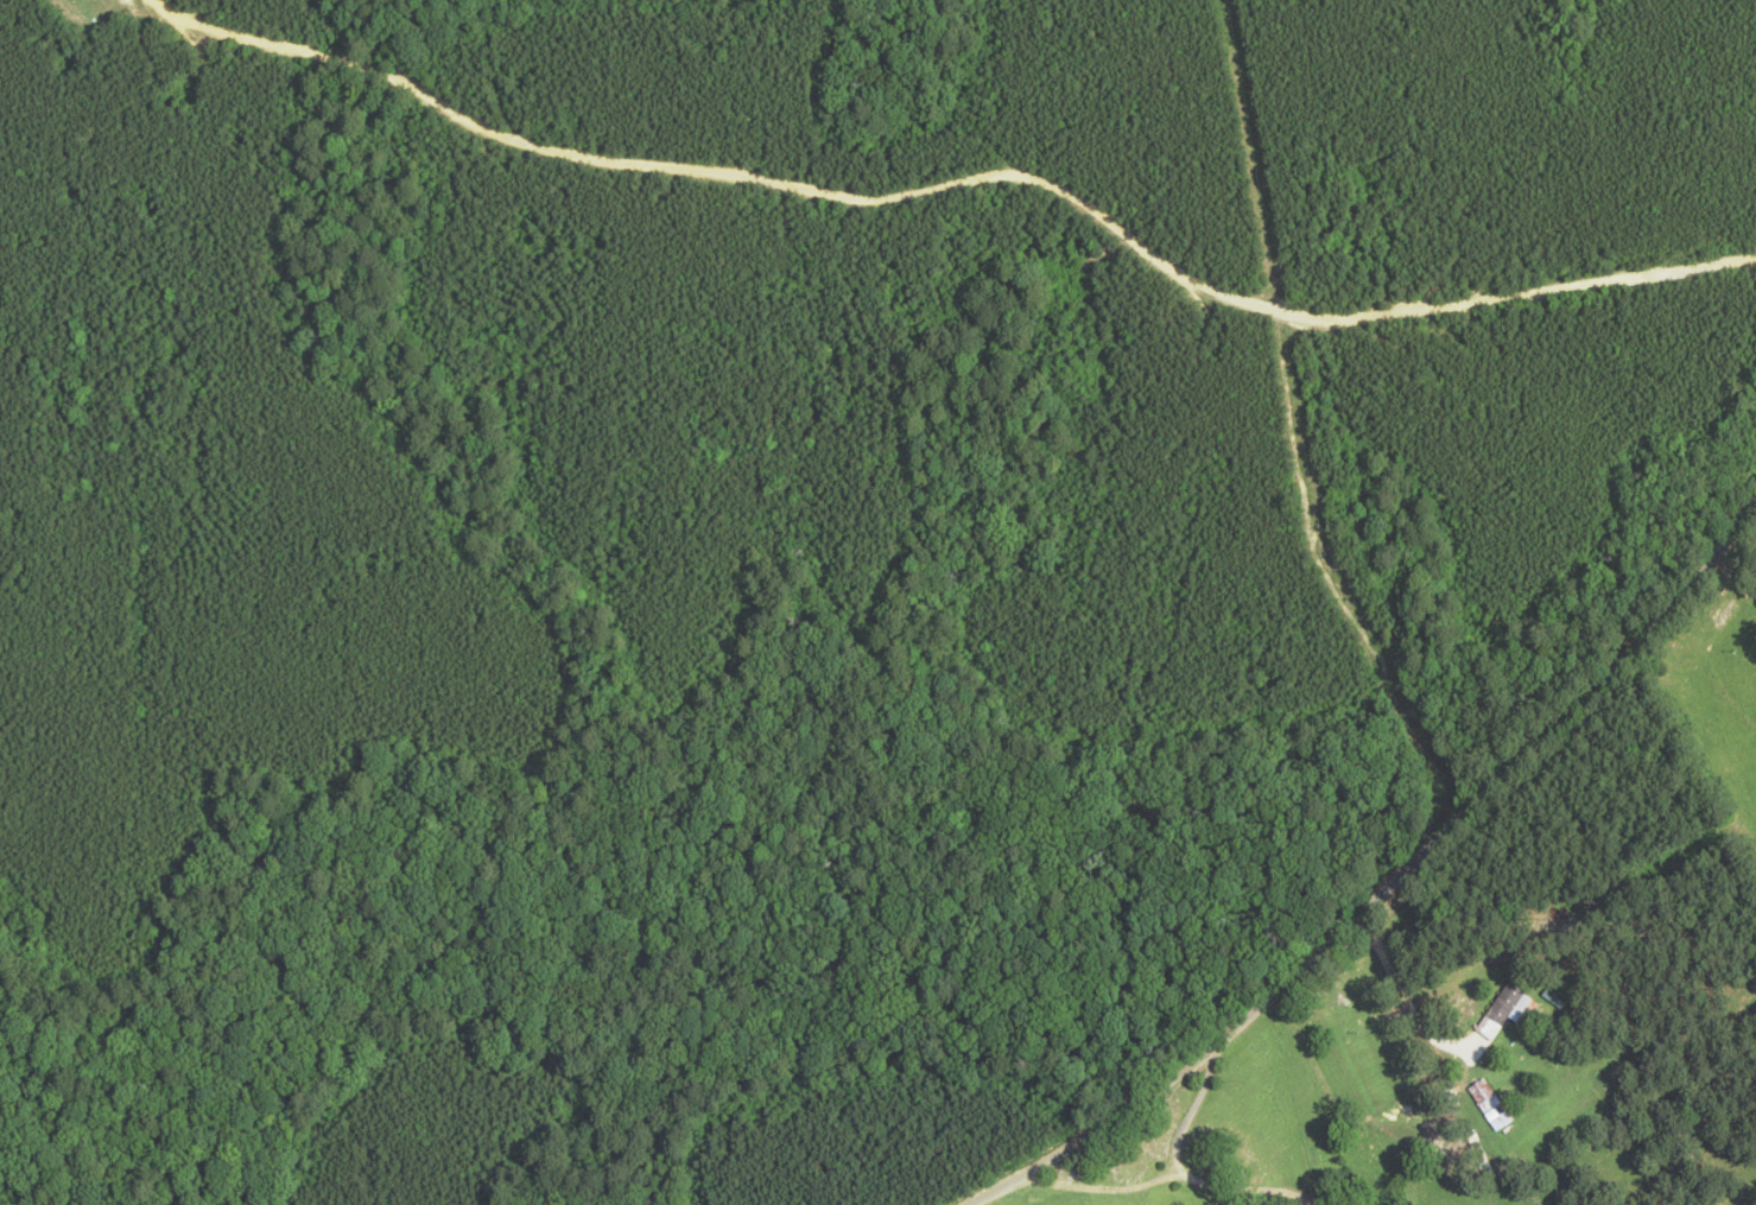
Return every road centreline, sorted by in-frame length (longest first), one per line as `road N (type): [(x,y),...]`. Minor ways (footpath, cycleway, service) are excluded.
road 1 (residential): [(1236,1029),(1470,816),(1643,641),(1755,502)]
road 2 (residential): [(1755,998),(1737,968),(1654,902),(1370,909)]
road 3 (track): [(954,1204),(1236,1029)]
road 4 (residential): [(1236,1029),(1339,1204)]

